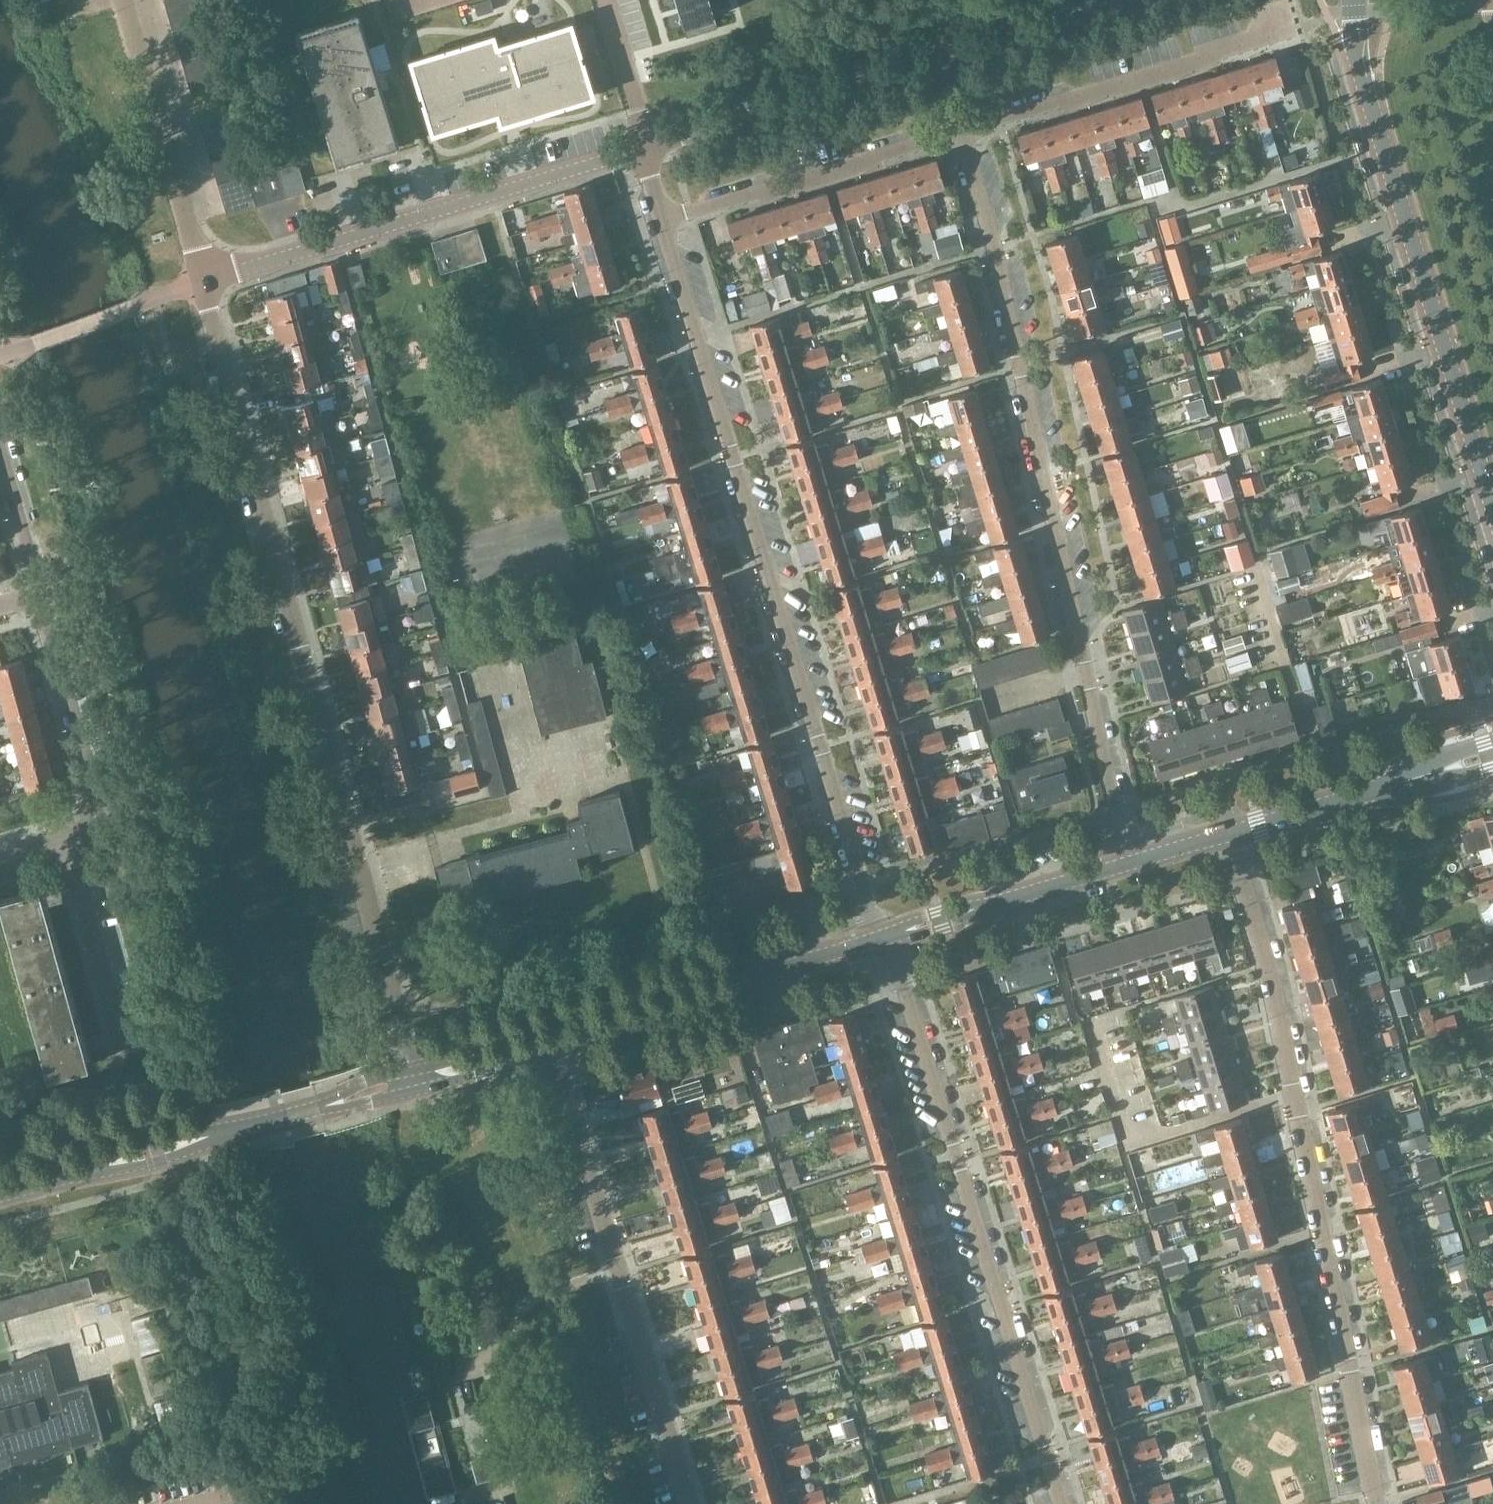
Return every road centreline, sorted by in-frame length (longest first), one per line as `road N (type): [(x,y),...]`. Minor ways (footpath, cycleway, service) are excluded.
road 1 (residential): [(412,1067),(202,281)]
road 2 (residential): [(662,218),(879,938)]
road 3 (residential): [(1130,861),(991,237),(956,130)]
road 4 (residential): [(1227,833),(1275,1000),(1377,1503)]
road 5 (residential): [(1061,1503),(903,983),(890,973),(879,938)]
road 6 (secondary): [(1492,502),(1362,73),(1354,0)]
road 7 (unclassified): [(690,1503),(553,1053)]
road 8 (unclassified): [(202,281),(641,148)]
road 9 (residential): [(956,130),(1197,61),(1275,31)]
road 10 (residential): [(662,218),(956,130)]
road 11 (unclassified): [(649,146),(934,59)]
road 12 (unclassified): [(202,281),(121,0)]
road 13 (residential): [(63,835),(101,825),(38,594)]
road 14 (tertiary): [(653,1007),(879,938)]
road 15 (residential): [(122,1049),(63,835)]
road 16 (tertiary): [(1227,833),(1427,774)]
road 17 (unclassified): [(934,59),(1129,0)]
road 18 (unclassified): [(649,146),(603,0)]
road 19 (tertiary): [(989,903),(1130,861)]
road 20 (residential): [(38,594),(0,458)]
road 21 (tertiary): [(418,1091),(553,1053)]
road 22 (tertiary): [(547,1030),(412,1067)]
road 23 (tertiary): [(211,1135),(177,1132),(110,1153),(91,1168)]
road 24 (tertiary): [(91,1168),(139,1168),(186,1154),(211,1135)]

